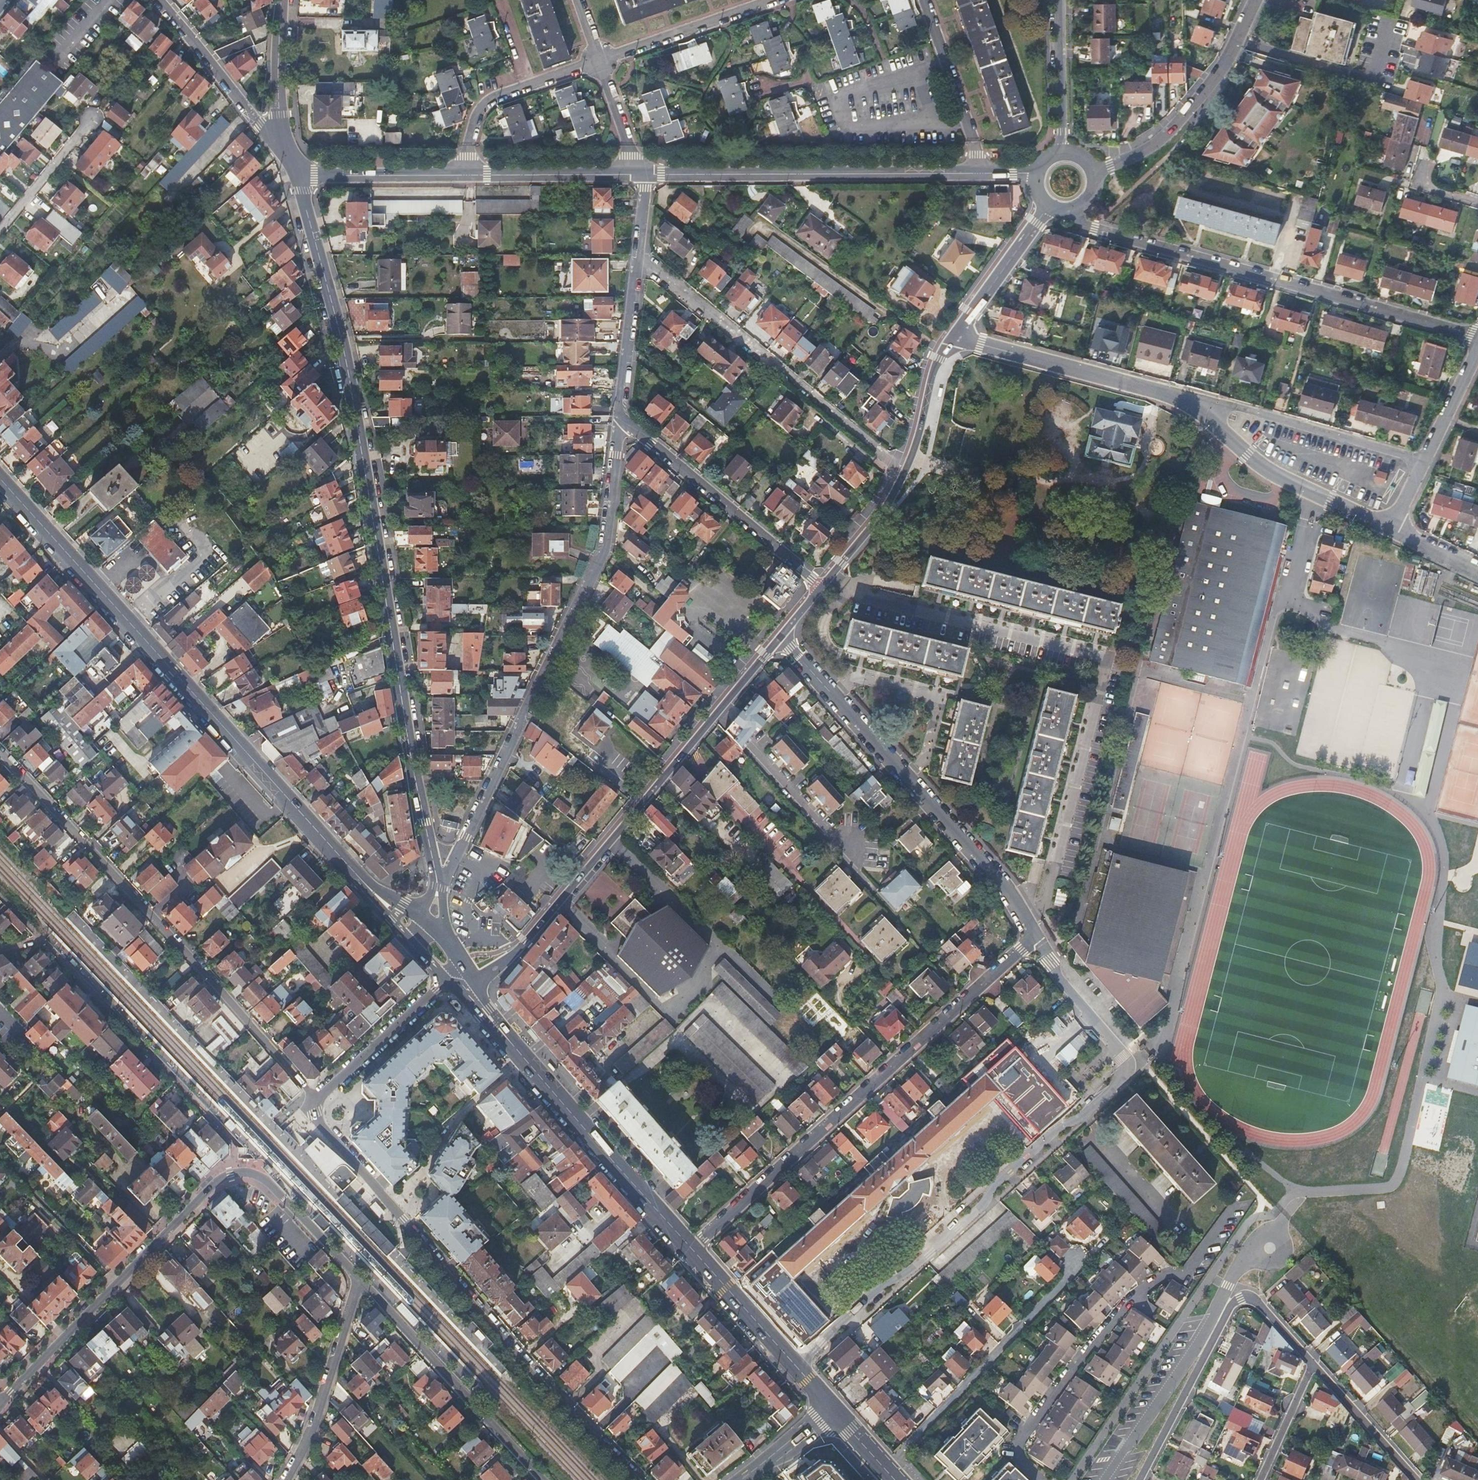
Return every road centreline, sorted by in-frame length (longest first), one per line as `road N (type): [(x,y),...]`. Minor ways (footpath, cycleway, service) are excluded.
road 1 (tertiary): [(438,876),(349,380),(296,174)]
road 2 (residential): [(799,1369),(854,1311),(979,1210),(1026,1155),(1133,1066),(1055,975),(1036,936)]
road 3 (primary): [(361,880),(0,480)]
road 4 (residential): [(443,885),(602,559),(621,418)]
road 5 (residential): [(317,1098),(316,1116),(330,1137),(524,1363),(639,1479)]
road 6 (residential): [(0,755),(317,1098)]
road 7 (residential): [(1036,936),(692,1249)]
road 8 (residential): [(478,985),(585,870),(779,635)]
road 9 (residential): [(1078,210),(1095,229),(1477,337)]
road 10 (residential): [(1036,936),(1005,888),(779,635)]
road 11 (residential): [(1038,1479),(1020,1457),(1021,1442),(1123,1307),(1147,1283),(1183,1274),(1234,1204)]
road 12 (residential): [(639,257),(908,472)]
road 13 (residential): [(645,174),(980,171)]
road 14 (unclassified): [(0,1404),(231,1174)]
road 15 (residential): [(1138,1479),(1238,1299),(1256,1301),(1314,1363)]
road 16 (residential): [(886,1470),(1086,1258)]
road 17 (residential): [(360,1280),(544,1479)]
road 18 (residential): [(819,584),(621,418)]
road 19 (primary): [(692,1249),(521,1057)]
road 20 (residential): [(1424,461),(1182,395)]
road 21 (residential): [(1182,395),(1270,472),(1391,528)]
road 22 (residential): [(1094,170),(1136,154),(1190,112),(1222,68),(1254,0)]
road 23 (residential): [(956,333),(1182,395)]
road 24 (residential): [(360,1280),(304,1447),(285,1479)]
road 25 (residential): [(601,62),(483,110),(464,174)]
road 26 (residential): [(160,0),(260,125),(284,136)]
road 27 (residential): [(776,0),(601,62)]
road 28 (residential): [(924,0),(980,171)]
road 29 (residential): [(464,174),(639,174)]
road 30 (residential): [(446,980),(317,1098)]
road 31 (residential): [(231,1174),(262,1178),(360,1280)]
road 32 (residential): [(296,174),(464,174)]
road 33 (residential): [(621,418),(639,257)]
road 34 (primary): [(799,1369),(692,1249)]
road 35 (residential): [(956,333),(1047,207)]
road 36 (residential): [(1314,1363),(1417,1479)]
road 37 (residential): [(1059,0),(1060,150)]
road 38 (residential): [(908,472),(940,361),(956,333)]
road 39 (residential): [(93,119),(0,230)]
road 40 (residential): [(819,584),(908,472)]
road 41 (tertiary): [(284,136),(282,0)]
road 42 (residential): [(1314,1363),(1261,1479)]
road 43 (residential): [(1477,348),(1424,461)]

